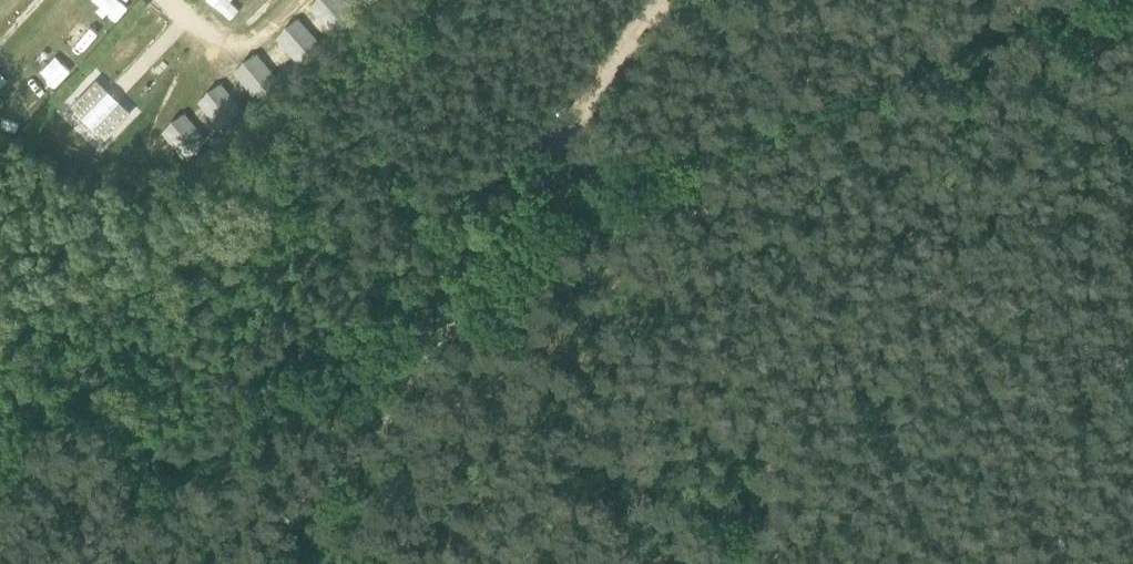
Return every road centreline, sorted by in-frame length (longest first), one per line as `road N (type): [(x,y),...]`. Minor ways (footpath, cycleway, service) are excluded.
road 1 (unclassified): [(244,563),(343,464),(517,222),(1050,0)]
road 2 (track): [(549,205),(568,156),(671,0)]

